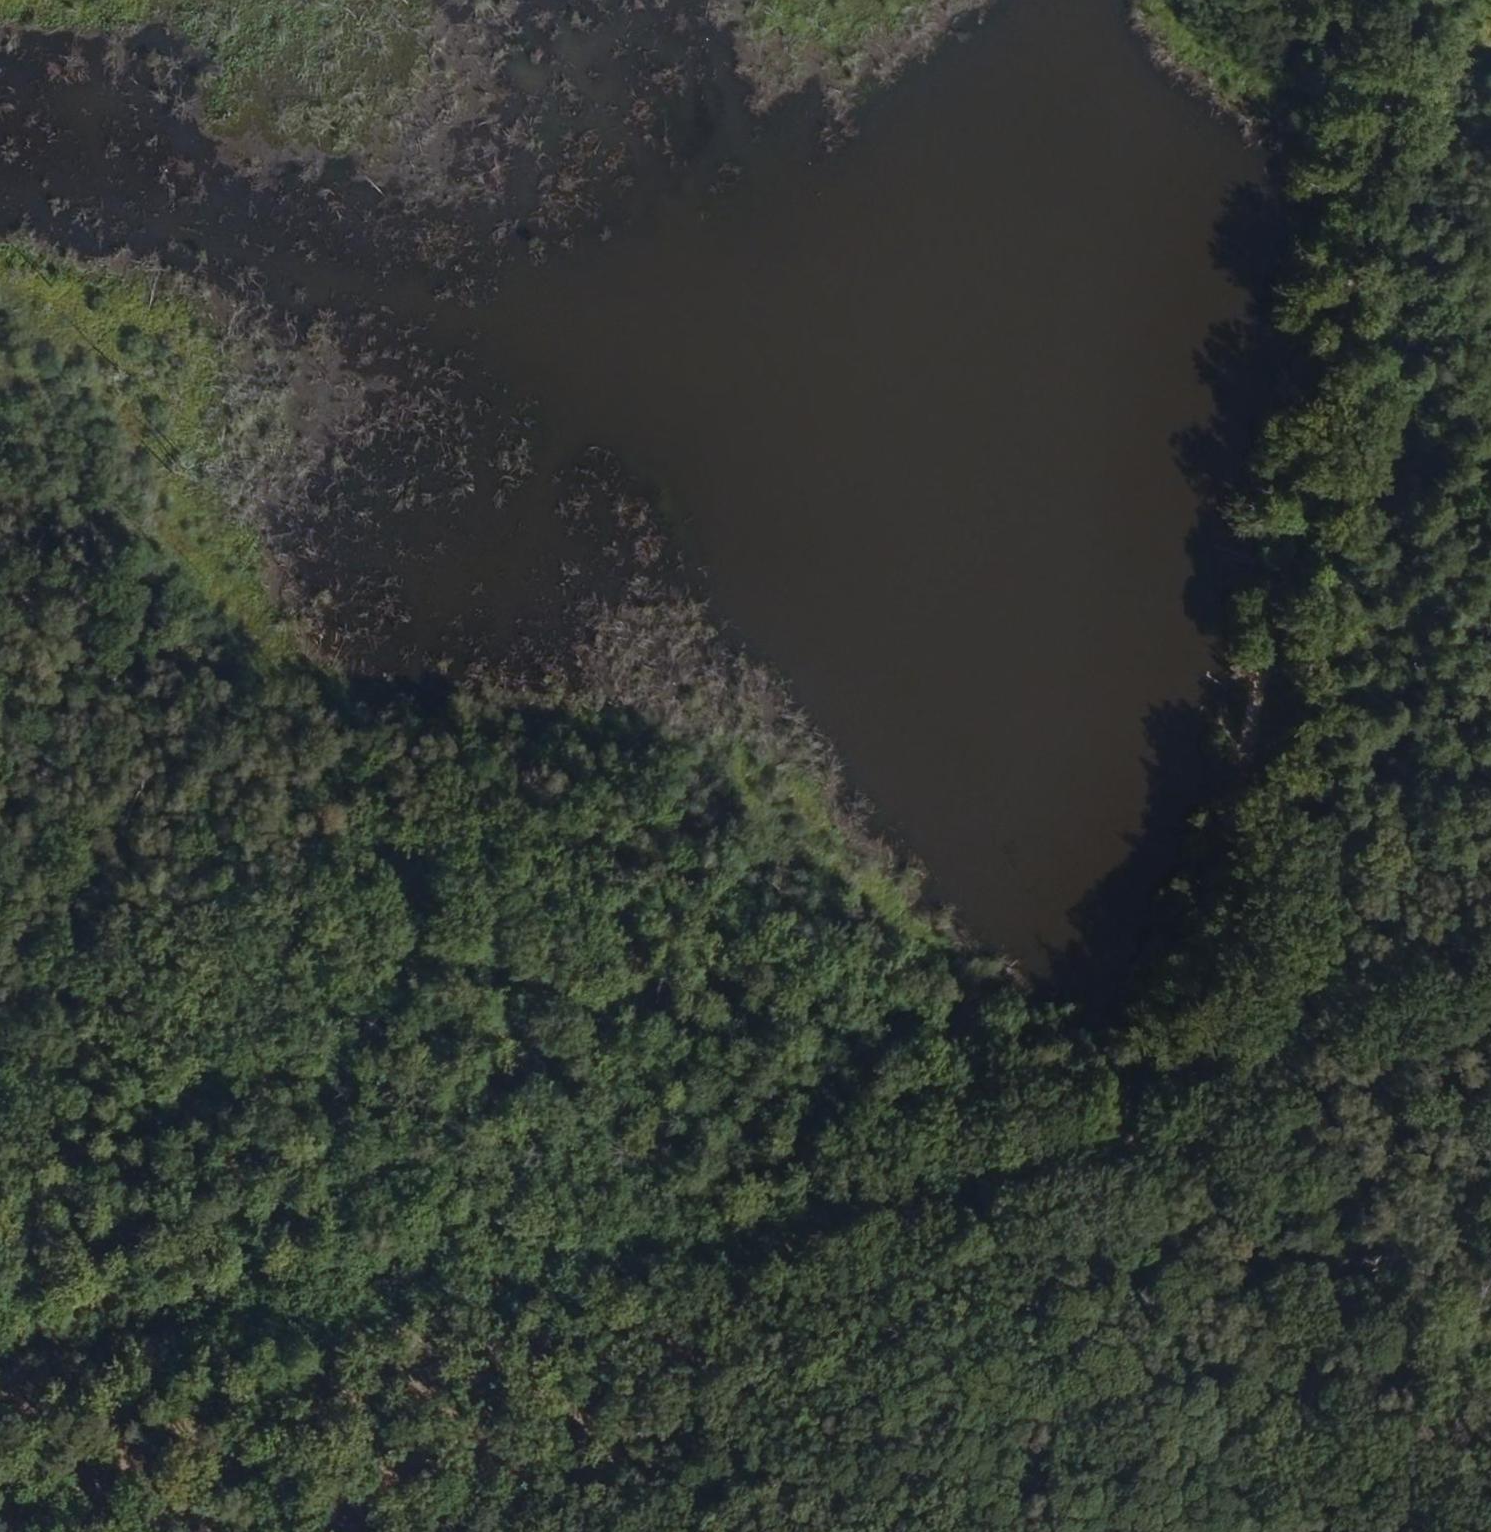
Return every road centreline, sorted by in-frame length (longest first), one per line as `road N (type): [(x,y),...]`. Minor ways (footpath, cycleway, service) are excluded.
road 1 (track): [(1428,0),(1397,111),(1324,596),(1264,673),(1234,902),(1191,1069),(1151,1115),(1118,1201),(1217,1486),(1223,1474),(1235,1531)]
road 2 (track): [(1001,1531),(1217,1486)]

